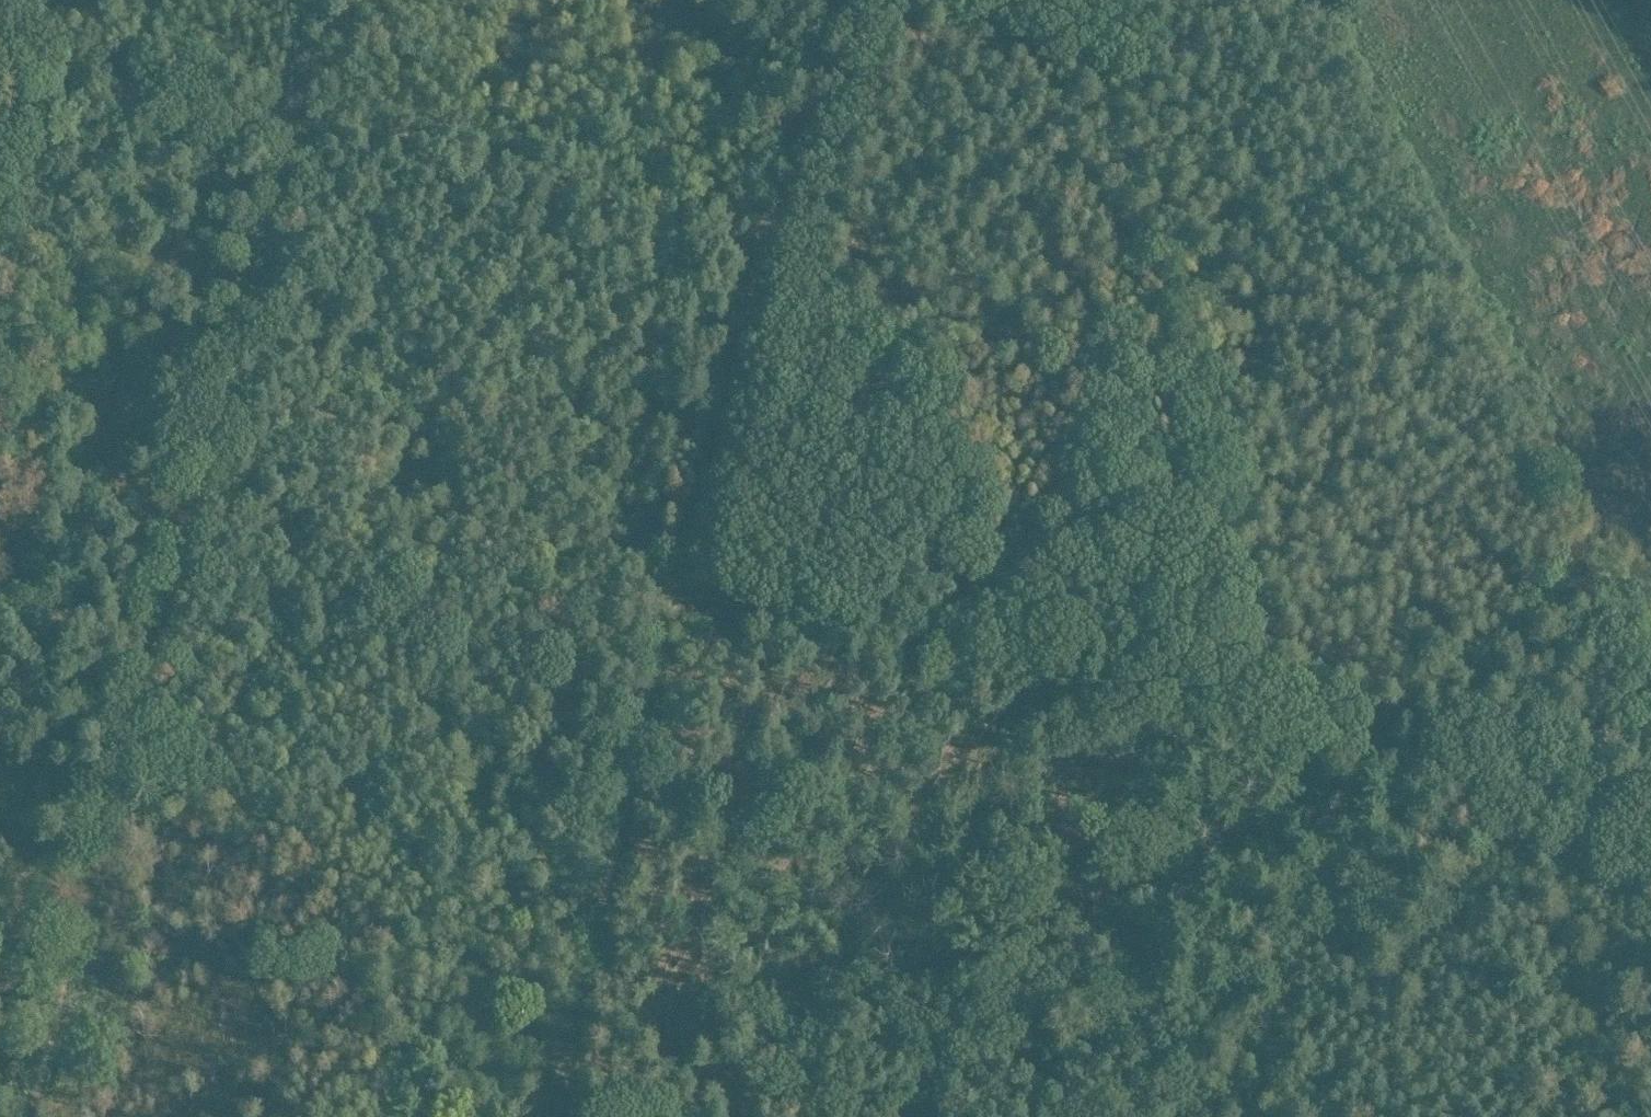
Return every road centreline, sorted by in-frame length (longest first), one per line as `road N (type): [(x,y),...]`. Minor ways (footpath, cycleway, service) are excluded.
road 1 (track): [(1650,840),(684,609)]
road 2 (track): [(168,599),(34,1116)]
road 3 (track): [(283,110),(168,599)]
road 4 (track): [(783,212),(668,672)]
road 5 (track): [(668,672),(562,1116)]
road 6 (track): [(0,46),(283,110)]

